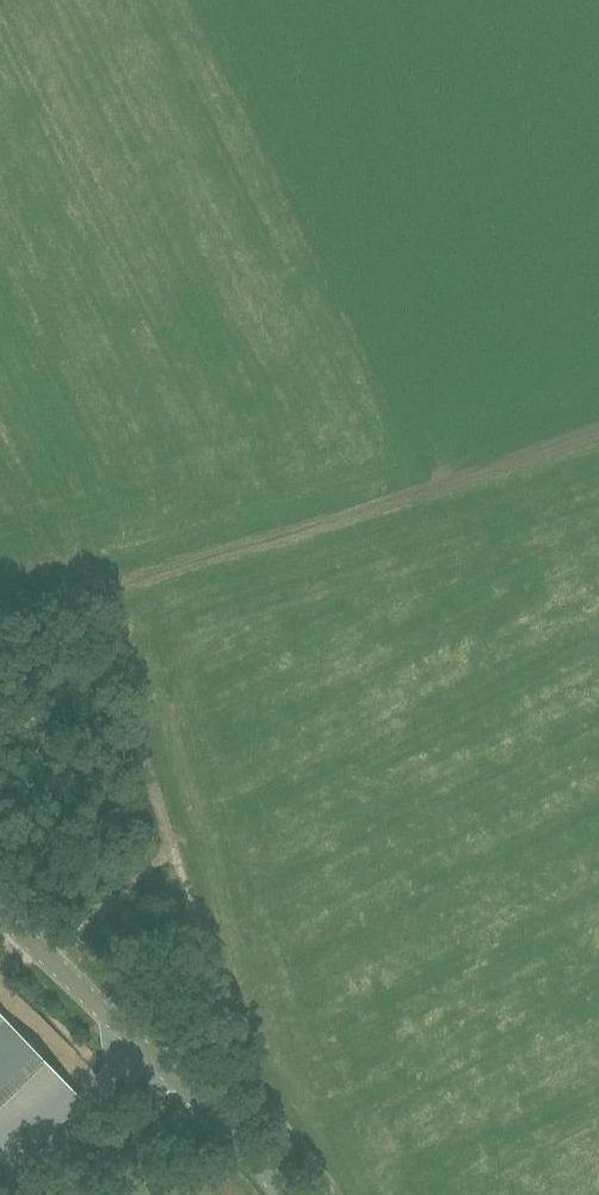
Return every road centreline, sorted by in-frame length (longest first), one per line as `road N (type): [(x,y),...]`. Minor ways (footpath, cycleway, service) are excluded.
road 1 (unclassified): [(288,1194),(0,905)]

